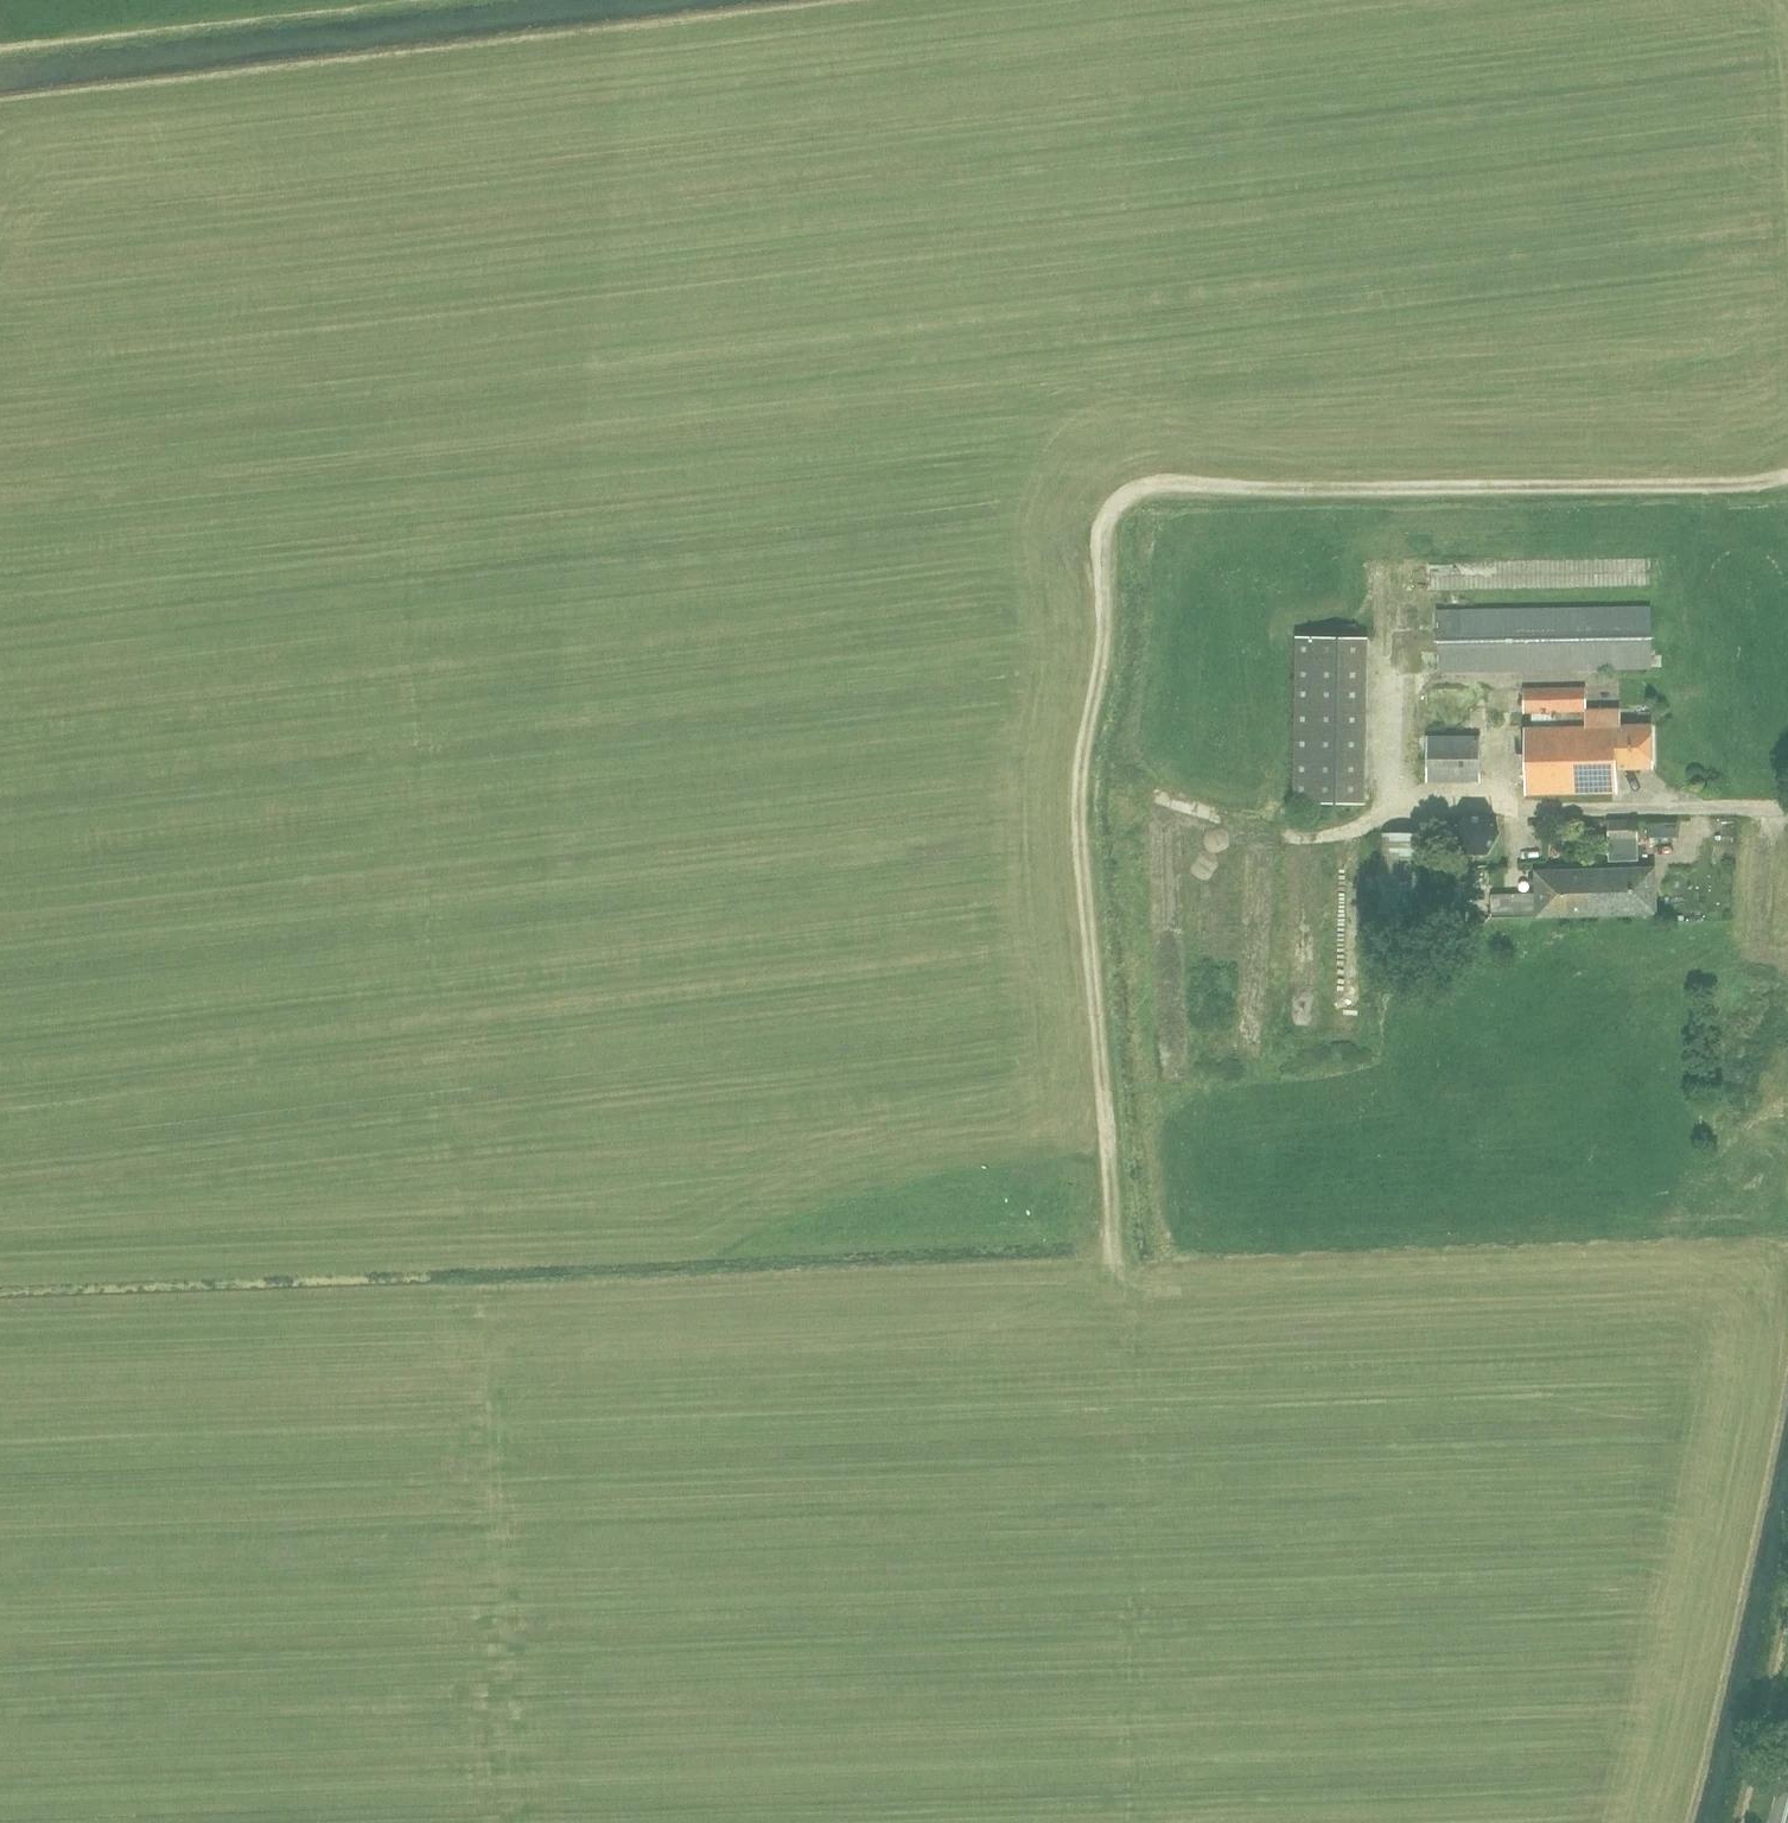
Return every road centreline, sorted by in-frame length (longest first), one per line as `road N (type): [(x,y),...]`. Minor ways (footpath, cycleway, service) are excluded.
road 1 (track): [(1115,1258),(1079,778),(1104,653),(1105,547),(1114,505),(1149,486),(1734,487),(1787,480)]

